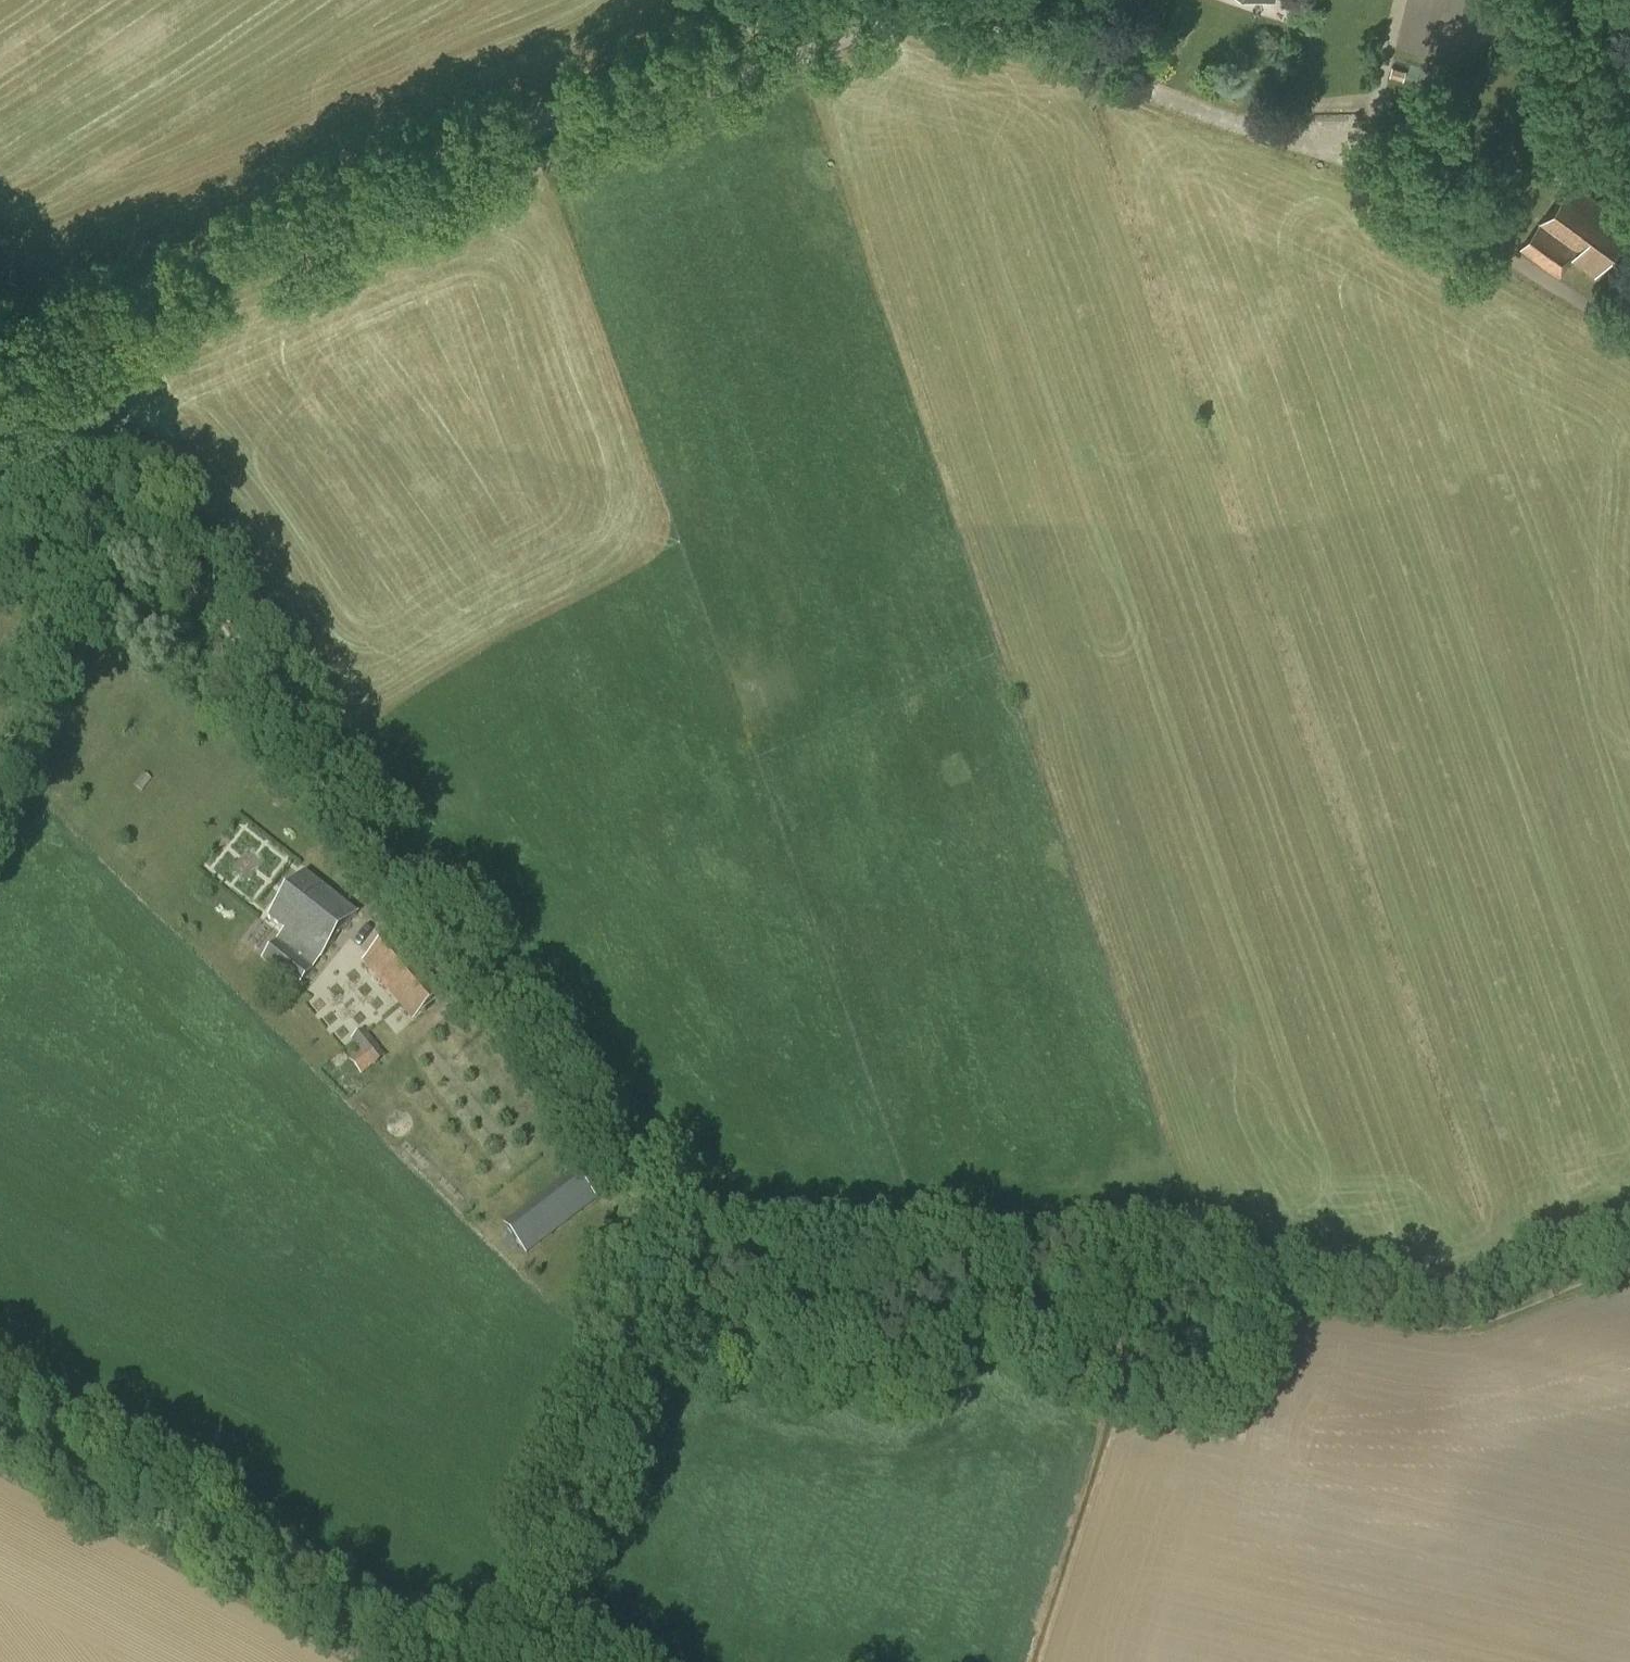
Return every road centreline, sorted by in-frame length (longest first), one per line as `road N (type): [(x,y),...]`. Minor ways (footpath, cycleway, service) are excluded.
road 1 (unclassified): [(0,385),(66,331),(170,276),(824,0)]

